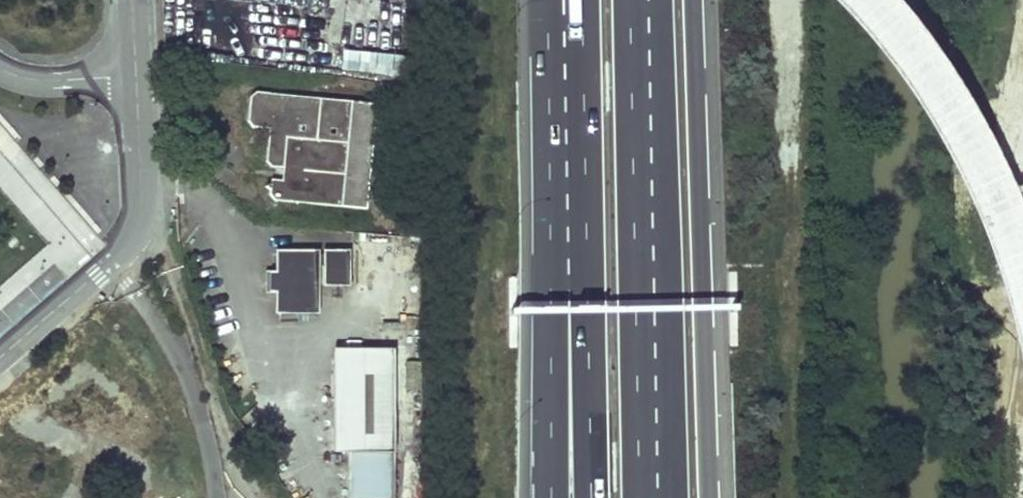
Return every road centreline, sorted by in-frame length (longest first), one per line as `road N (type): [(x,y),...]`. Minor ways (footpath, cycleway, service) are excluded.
road 1 (motorway): [(709,497),(695,0)]
road 2 (motorway): [(650,497),(638,0)]
road 3 (motorway): [(564,0),(569,307)]
road 4 (residential): [(107,261),(136,232),(145,202),(136,75)]
road 5 (motorway): [(569,307),(584,497)]
road 6 (motorway): [(569,307),(558,497)]
road 7 (residential): [(107,261),(0,356)]
road 8 (unclassified): [(136,75),(27,79),(0,68)]

